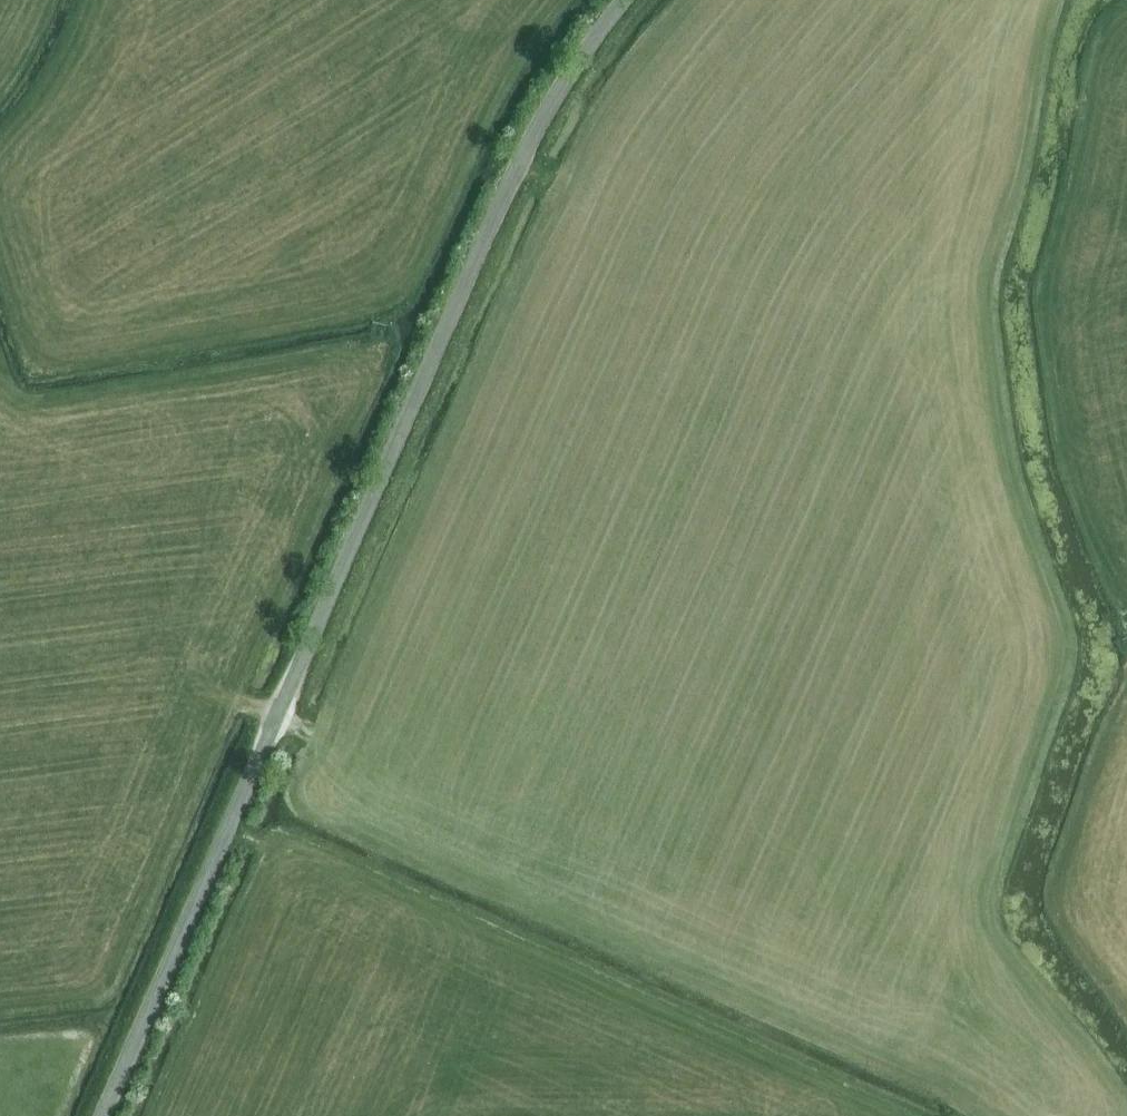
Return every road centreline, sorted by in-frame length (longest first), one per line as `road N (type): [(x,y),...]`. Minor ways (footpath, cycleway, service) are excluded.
road 1 (tertiary): [(105,1115),(519,163),(625,0)]

